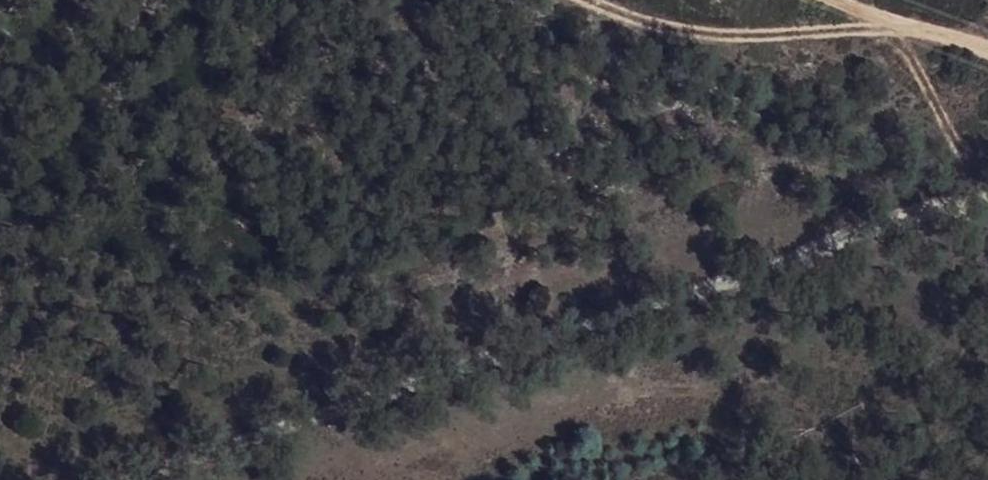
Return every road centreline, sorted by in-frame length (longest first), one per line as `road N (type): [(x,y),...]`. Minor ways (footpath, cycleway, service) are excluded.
road 1 (track): [(840,0),(874,23),(987,38)]

